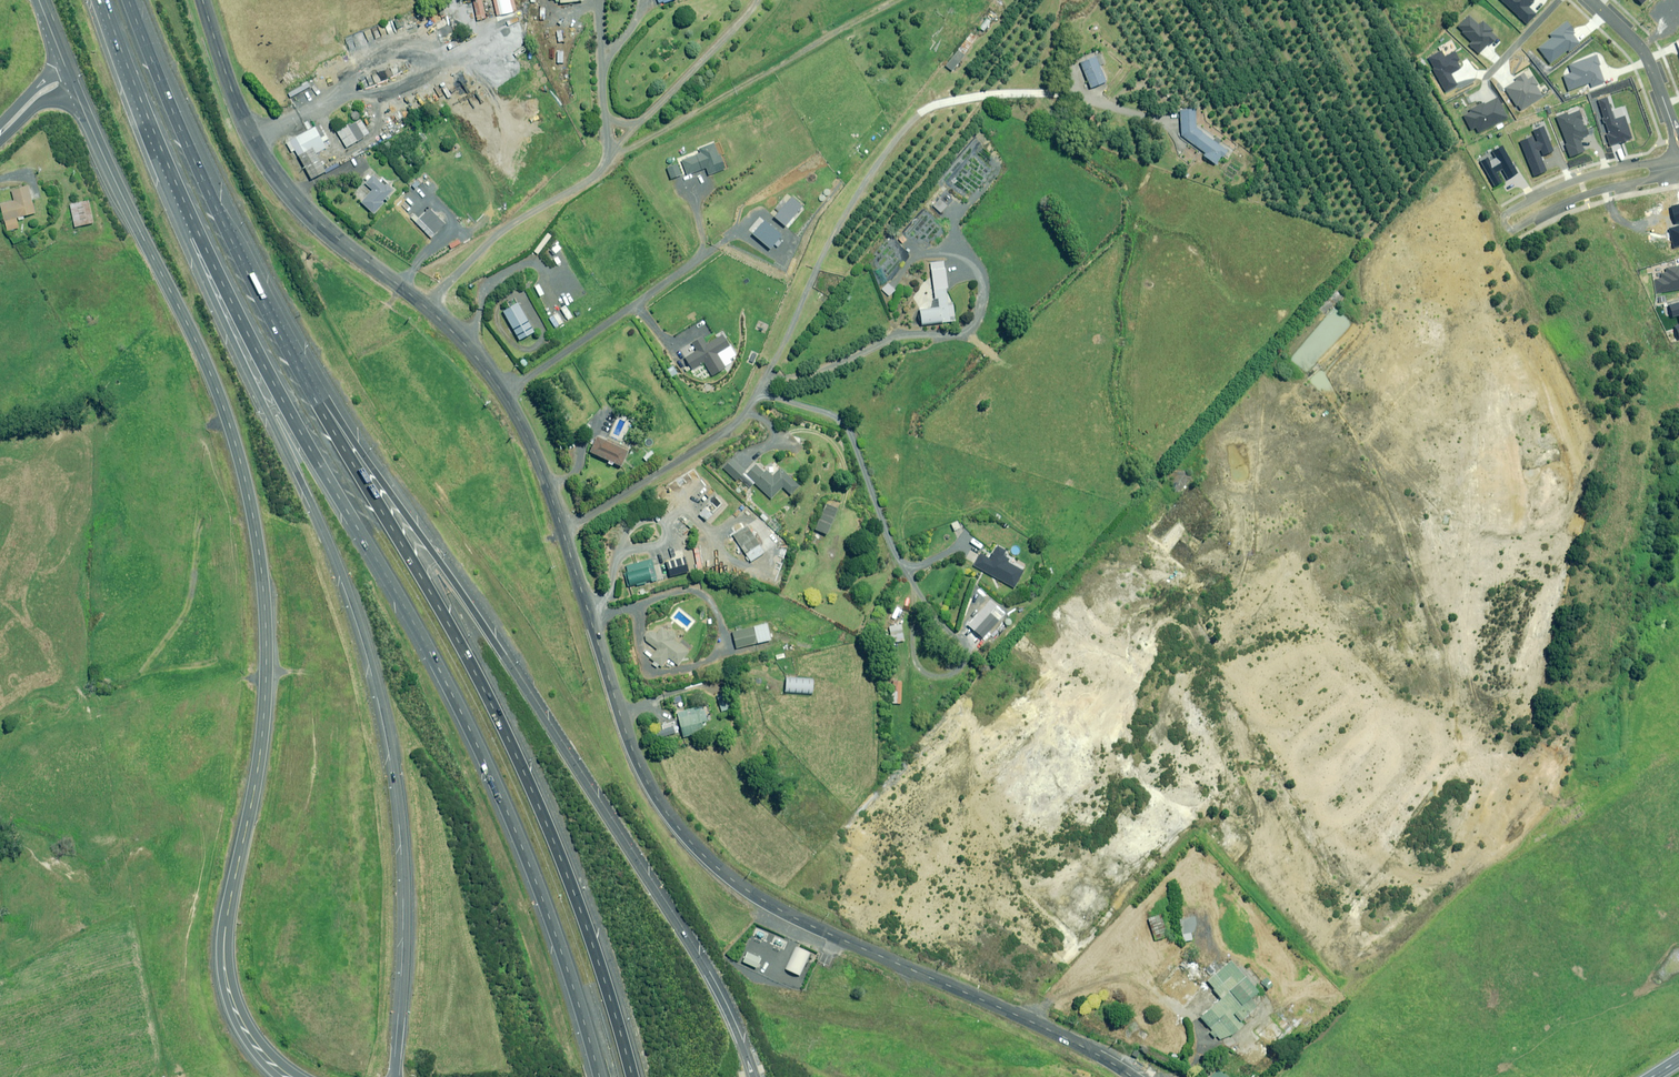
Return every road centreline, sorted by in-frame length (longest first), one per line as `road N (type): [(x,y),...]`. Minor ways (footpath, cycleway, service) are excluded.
road 1 (unclassified): [(1133,1076),(1033,1022),(781,910),(687,838),(636,758),(563,532),(499,386),(424,300),(309,213),(276,176),(246,132),(201,0)]
road 2 (unclassified): [(69,81),(186,325),(248,518),(265,616),(262,698),(224,958),(239,1020),(286,1076)]
road 3 (motorway): [(599,1076),(548,909),(492,773),(290,414),(156,145)]
road 4 (motorway): [(399,1076),(406,824),(376,688),(309,498),(187,240),(156,145)]
road 5 (motorway): [(306,388),(440,562),(693,942),(753,1076)]
road 6 (motorway): [(306,388),(441,608),(522,768),(580,902),(633,1076)]
road 7 (motorway): [(121,0),(203,198),(306,388)]
road 8 (residential): [(1678,174),(1571,199),(1523,226),(1516,210),(1598,173),(1678,155)]
road 9 (residential): [(1678,143),(1638,43),(1591,0)]
road 10 (motorway): [(156,145),(101,0)]

